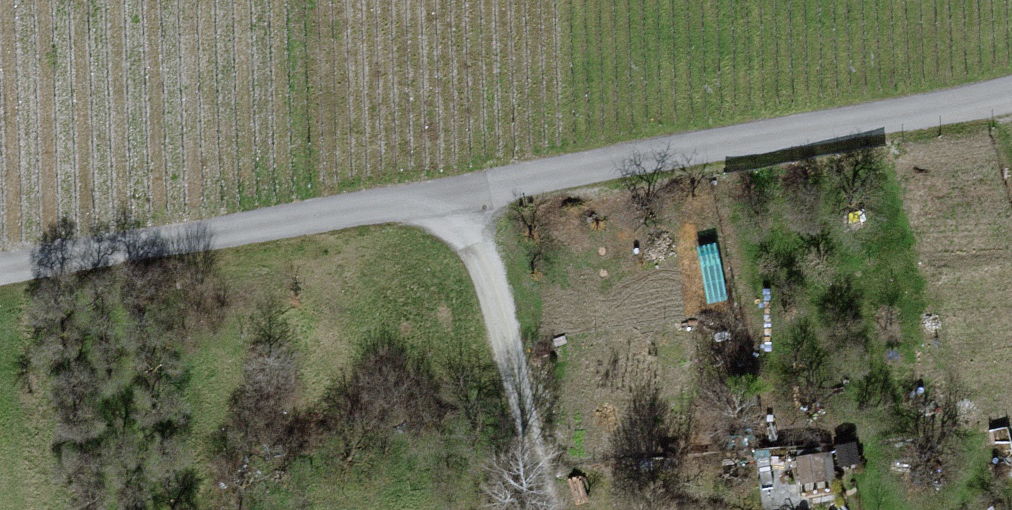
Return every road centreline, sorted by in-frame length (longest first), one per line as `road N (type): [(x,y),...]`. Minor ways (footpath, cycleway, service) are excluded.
road 1 (track): [(1011,89),(467,202),(0,272)]
road 2 (track): [(467,202),(543,509)]

